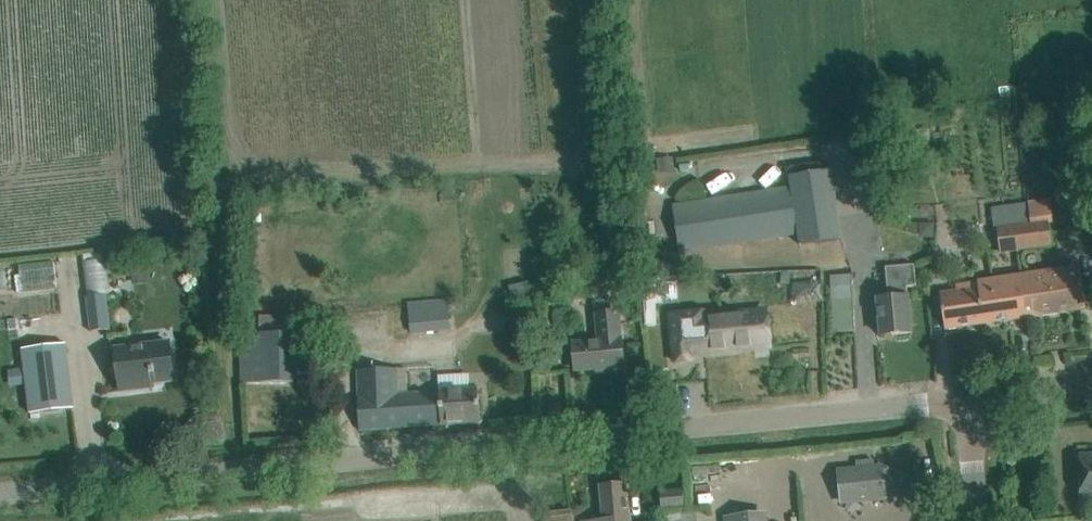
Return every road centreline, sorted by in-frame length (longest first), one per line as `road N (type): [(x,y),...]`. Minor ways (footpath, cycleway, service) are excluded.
road 1 (unclassified): [(0,494),(929,405),(972,418)]
road 2 (tertiary): [(972,418),(1013,394),(1091,384)]

